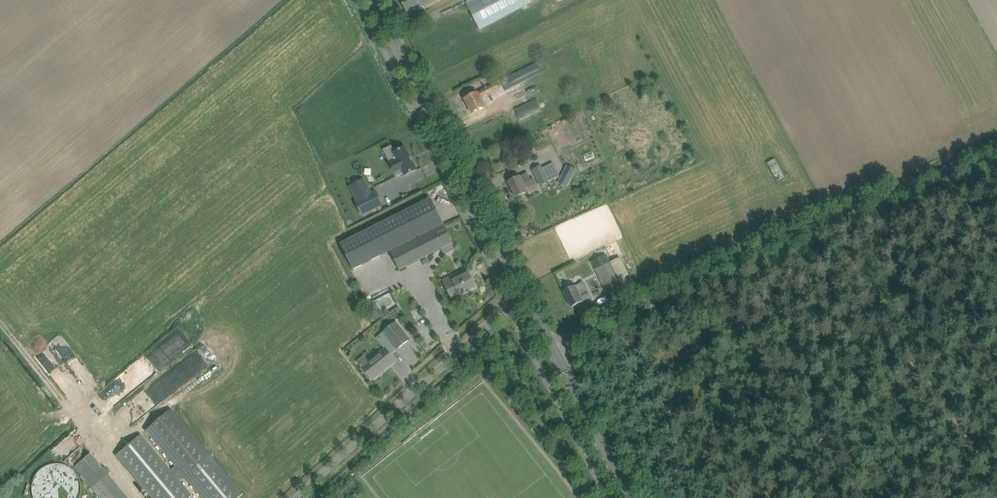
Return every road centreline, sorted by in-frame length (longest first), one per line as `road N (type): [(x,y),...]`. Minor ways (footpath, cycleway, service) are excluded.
road 1 (unclassified): [(554,349),(996,150)]
road 2 (tertiary): [(526,295),(373,0)]
road 3 (unclassified): [(292,497),(526,295)]
road 4 (track): [(996,466),(863,256)]
road 5 (tertiary): [(629,497),(554,349)]

